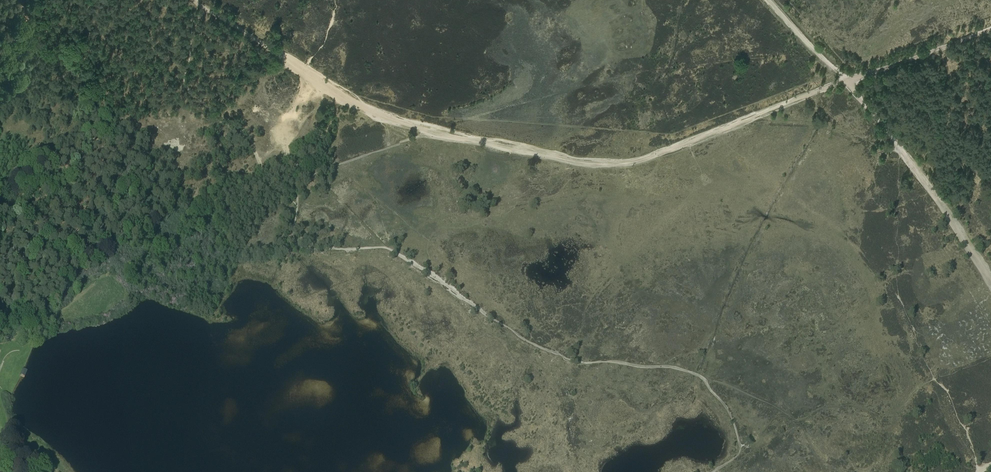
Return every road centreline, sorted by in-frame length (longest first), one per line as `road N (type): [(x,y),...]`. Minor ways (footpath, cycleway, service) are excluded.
road 1 (track): [(387,248),(566,360),(703,378),(731,417),(740,448),(711,471)]
road 2 (track): [(429,133),(562,160),(620,163),(845,82)]
road 3 (track): [(203,9),(356,105),(429,133)]
road 4 (track): [(297,203),(184,85),(203,9)]
road 5 (track): [(845,82),(990,30)]
road 6 (track): [(387,248),(297,245),(297,203)]

